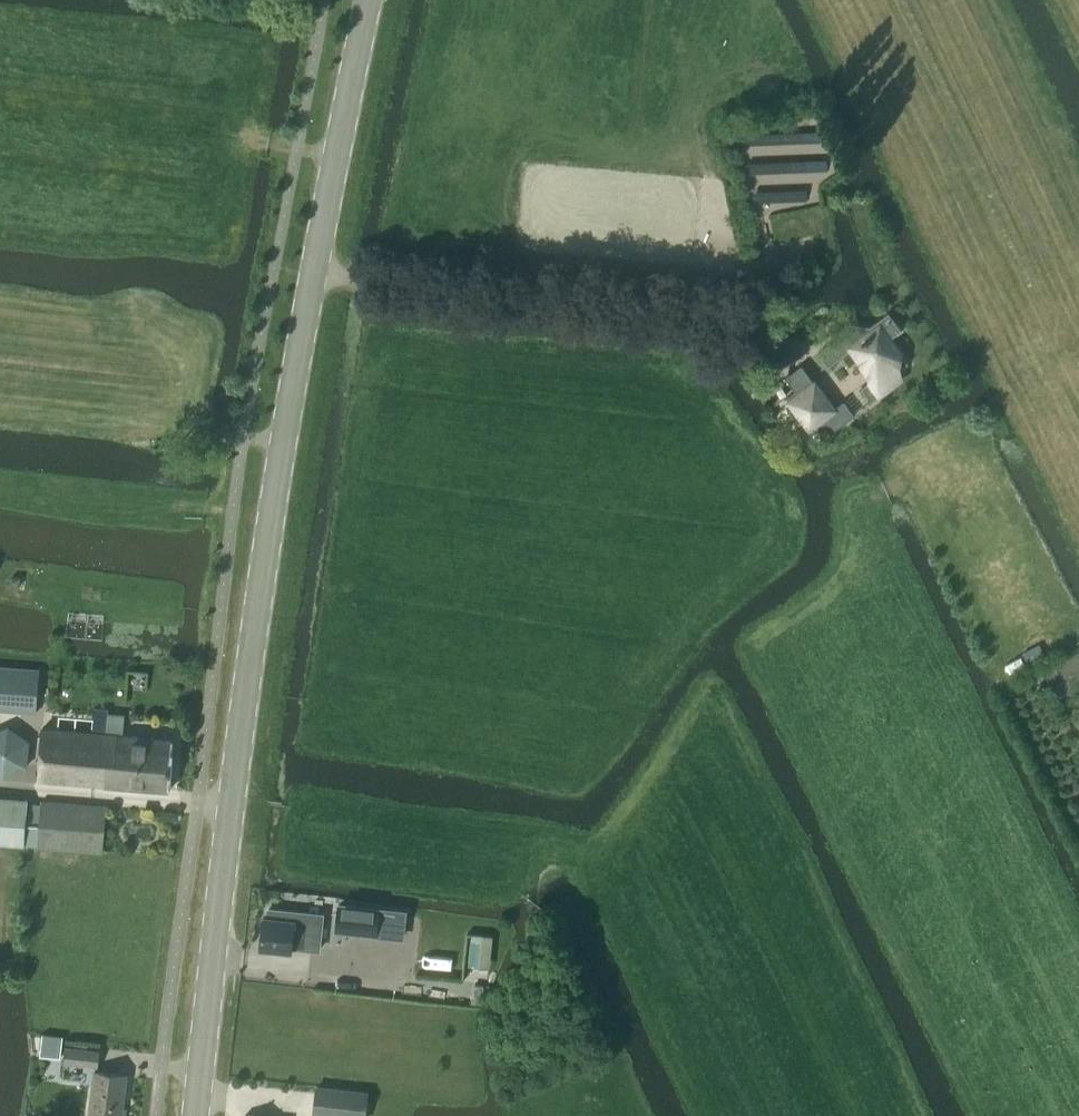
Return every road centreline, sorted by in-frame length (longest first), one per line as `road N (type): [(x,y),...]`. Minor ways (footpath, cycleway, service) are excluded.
road 1 (tertiary): [(197,1115),(236,769),(301,324),(369,0)]

